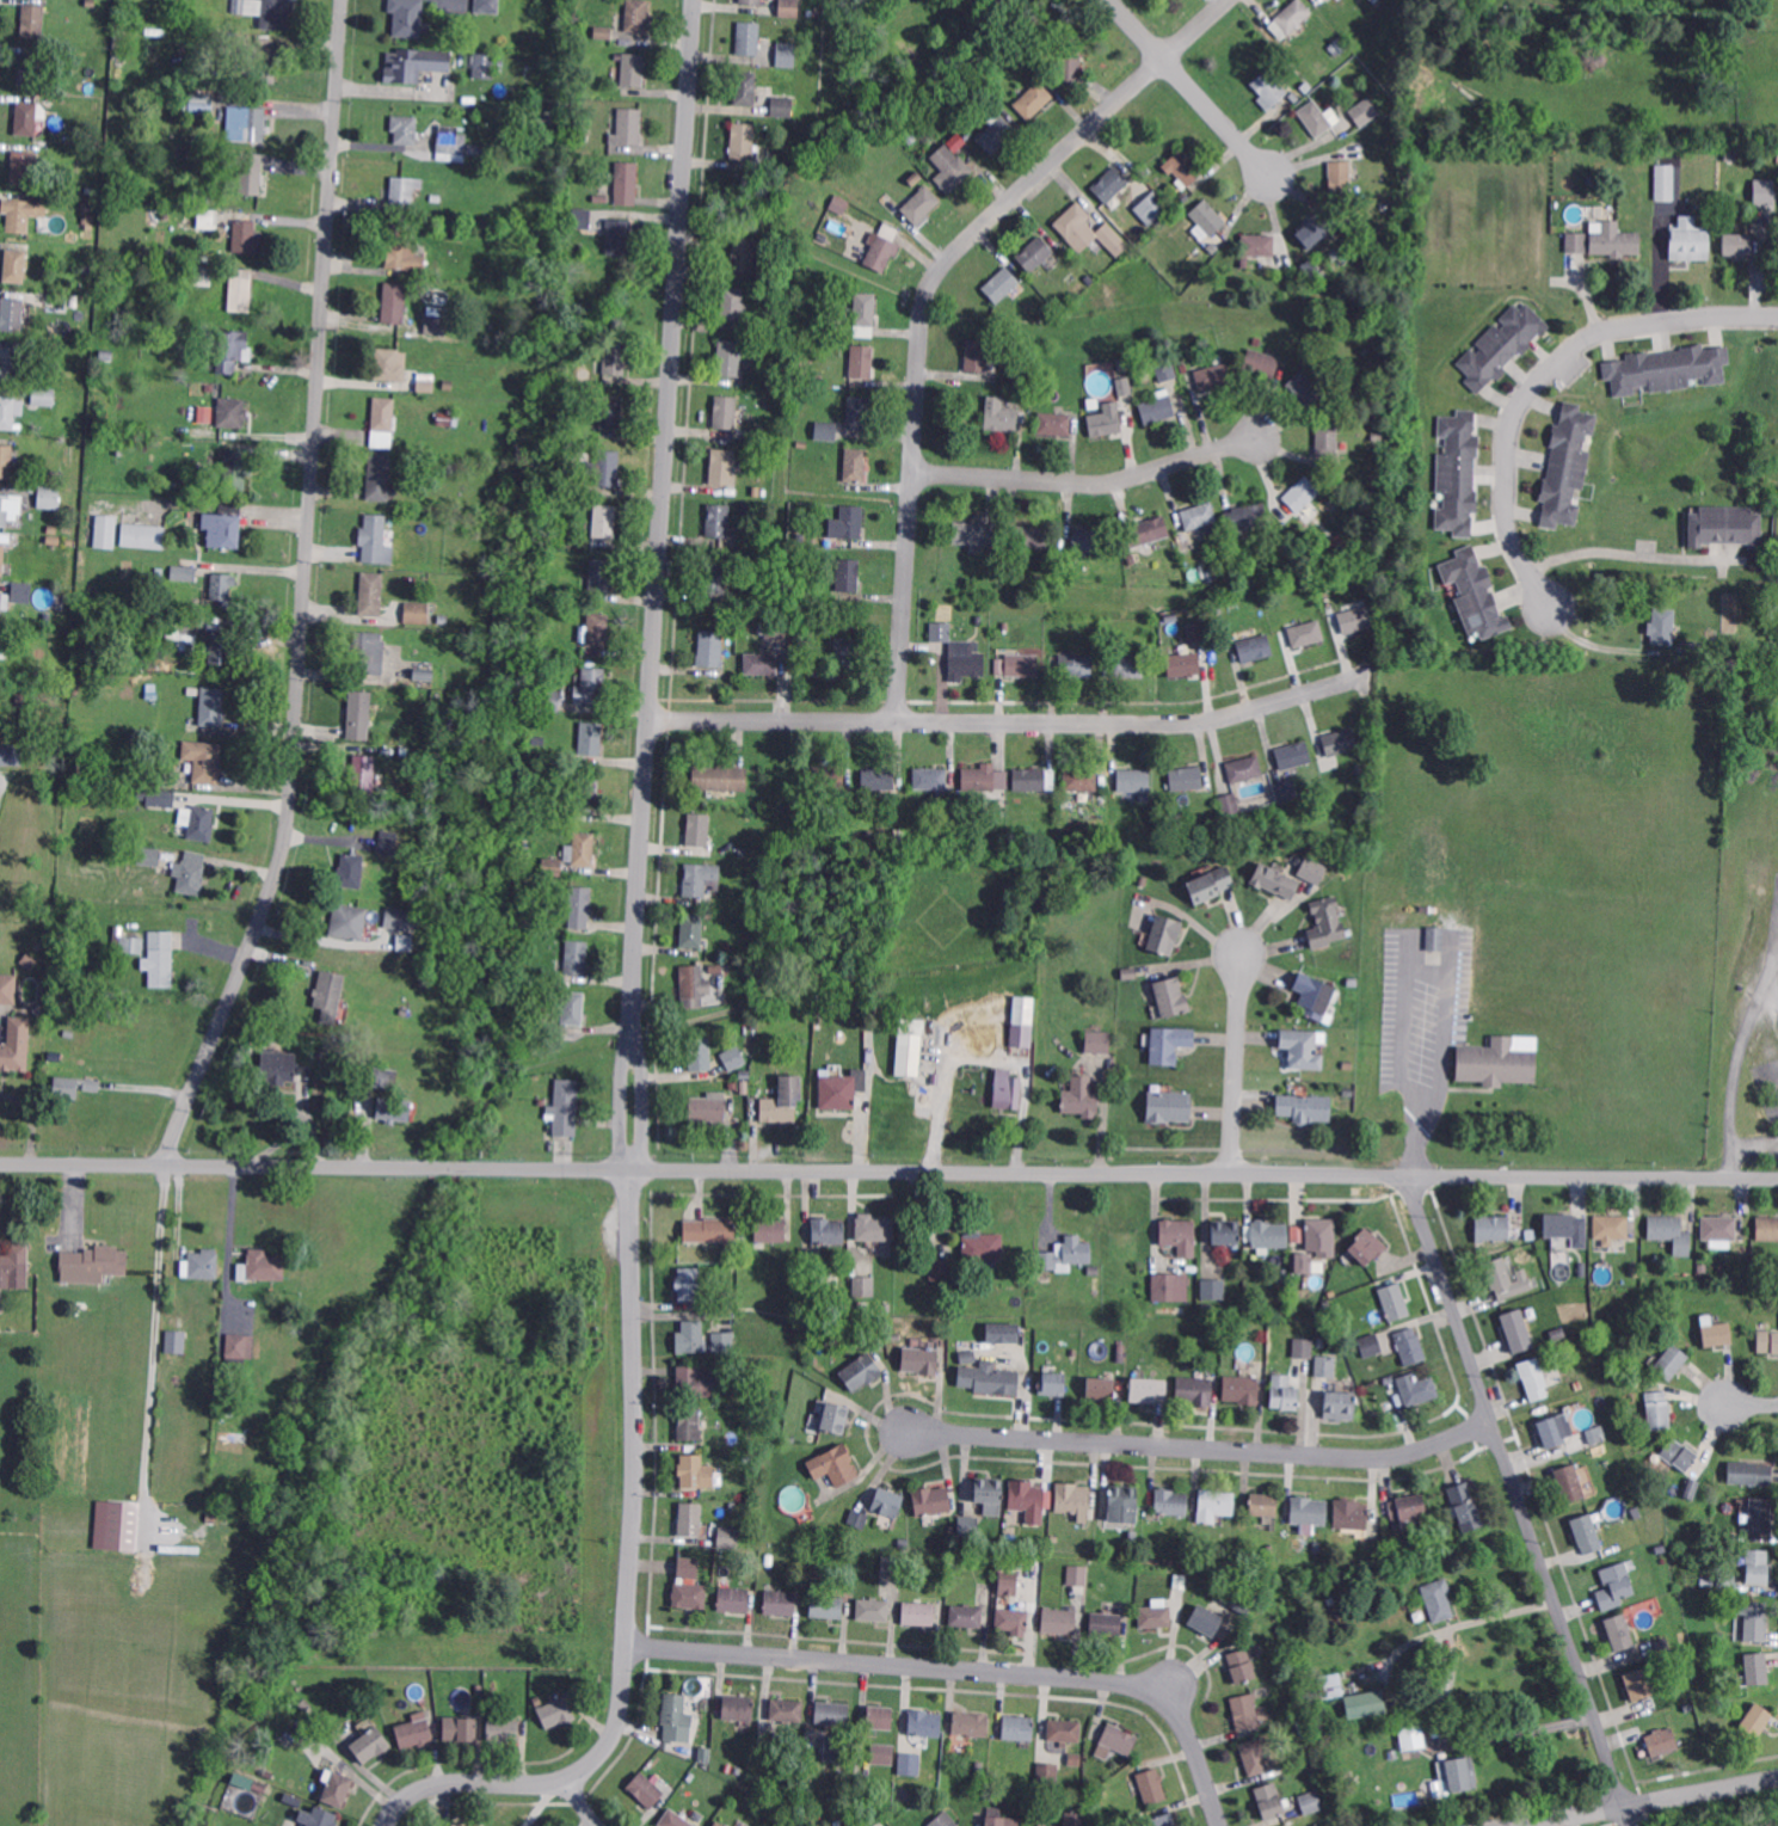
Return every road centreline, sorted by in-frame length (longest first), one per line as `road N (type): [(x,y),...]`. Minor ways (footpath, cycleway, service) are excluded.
road 1 (residential): [(387,1825),(406,1799),(429,1785),(568,1778),(601,1756),(622,1709),(636,1494),(638,946),(697,0)]
road 2 (residential): [(0,1163),(1777,1177)]
road 3 (residential): [(345,0),(288,838),(173,1142),(174,1164)]
road 4 (residential): [(1229,0),(971,238),(928,291),(898,720)]
road 5 (residential): [(651,721),(1186,723),(1373,672)]
road 6 (residential): [(1408,1175),(1632,1825)]
road 7 (residential): [(627,1644),(1128,1684),(1177,1710),(1223,1825)]
road 8 (residential): [(1495,1422),(1403,1455),(1365,1457),(909,1431)]
road 9 (residential): [(1777,318),(1624,315),(1581,337),(1528,385),(1505,444),(1507,490),(1512,530),(1546,607)]
road 10 (residential): [(913,471),(1099,482),(1259,437)]
road 11 (residential): [(1510,1825),(1777,1776)]
road 12 (residential): [(1112,0),(1272,174)]
road 13 (residential): [(1237,1173),(1244,948)]

